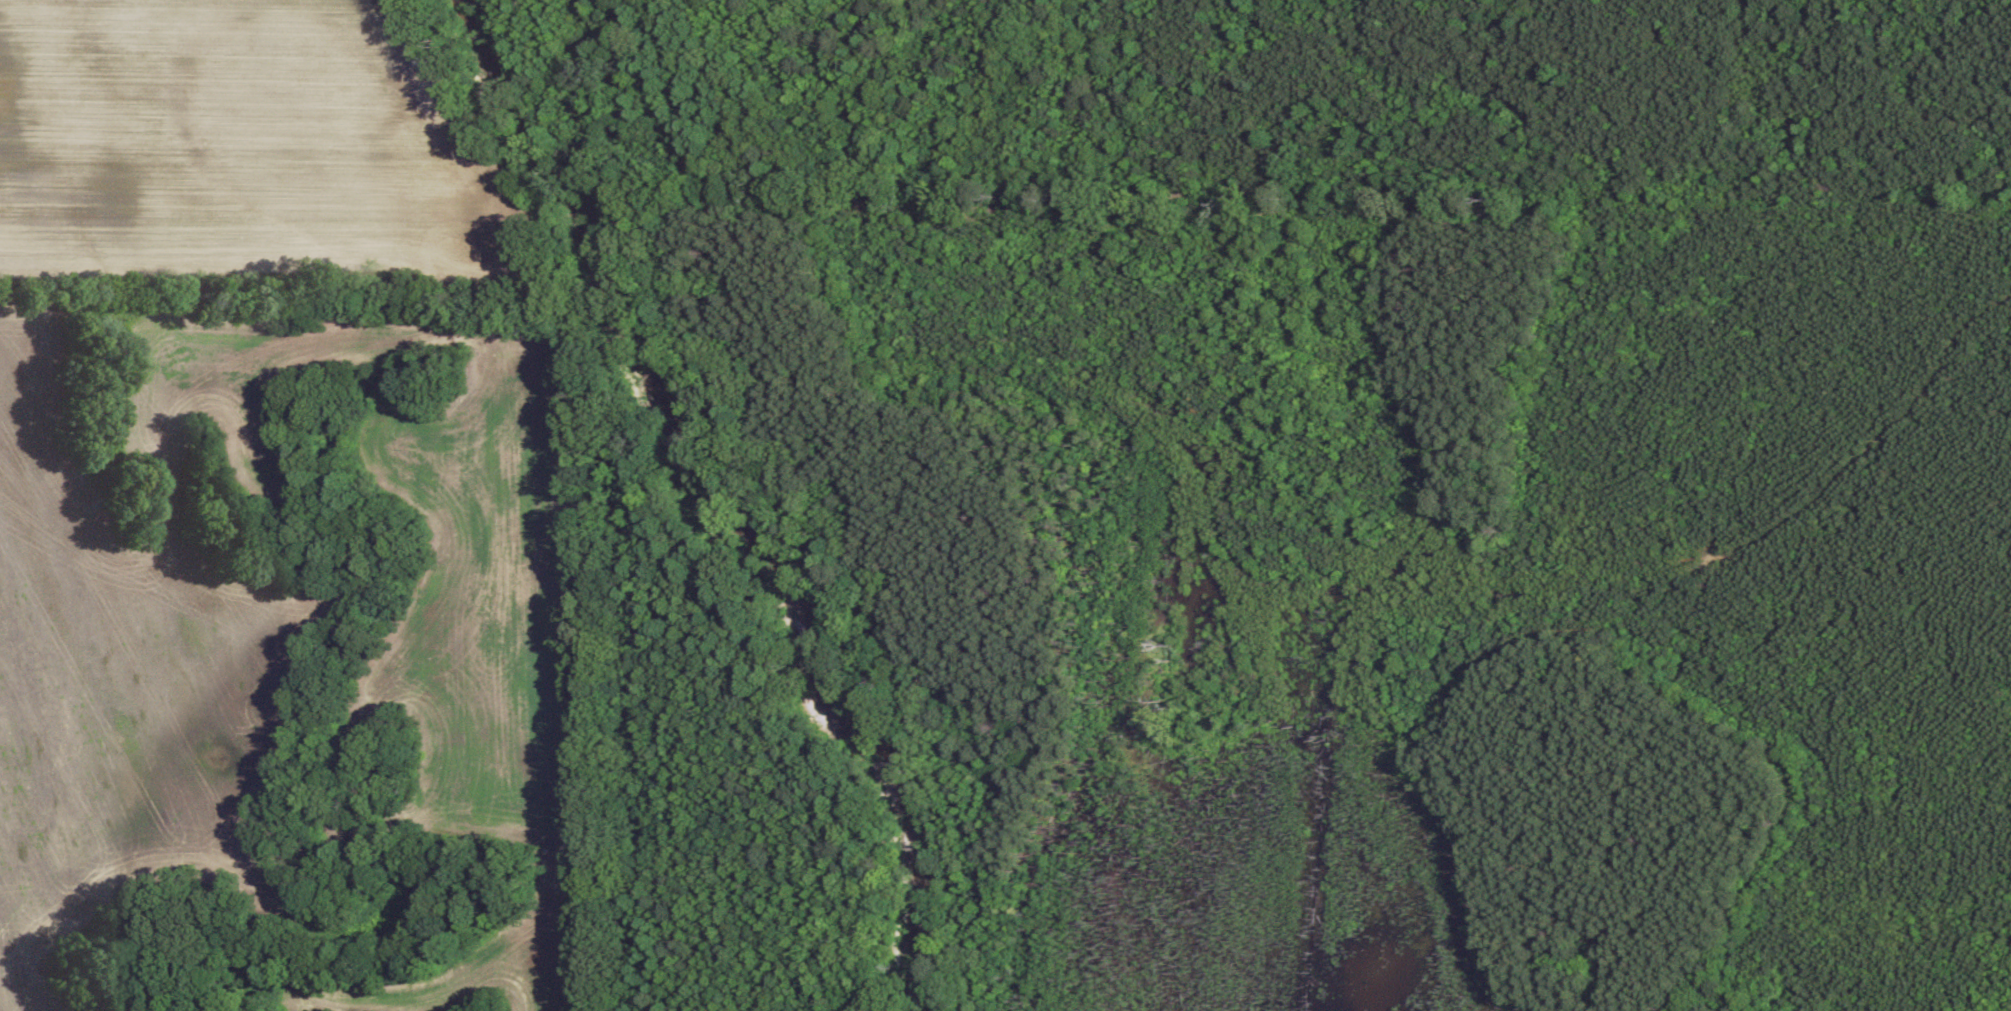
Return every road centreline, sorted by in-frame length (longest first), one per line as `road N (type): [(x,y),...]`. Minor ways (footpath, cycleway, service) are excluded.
road 1 (residential): [(2010,392),(1885,361)]

